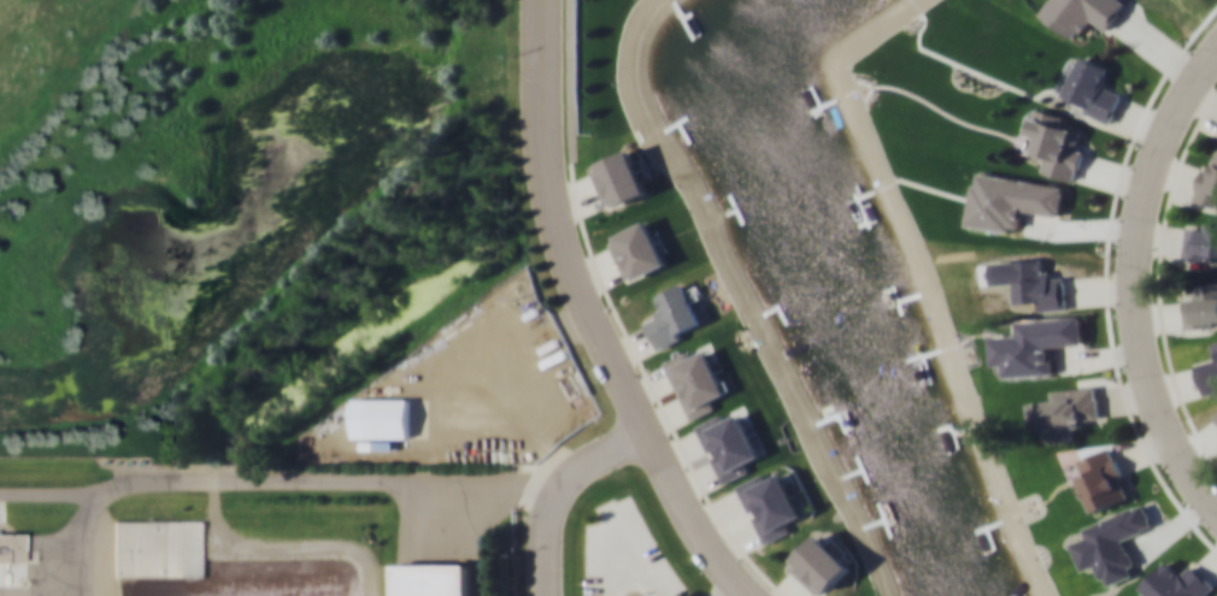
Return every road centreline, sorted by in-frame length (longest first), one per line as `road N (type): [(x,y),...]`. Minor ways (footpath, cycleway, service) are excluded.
road 1 (residential): [(1216,508),(1183,465),(1146,366),(1135,264),(1148,176),(1180,96),(1216,49)]
road 2 (residential): [(542,0),(543,181),(584,315),(643,435)]
road 3 (residential): [(643,435),(595,454),(565,478),(541,536),(541,595)]
road 4 (residential): [(643,435),(700,536),(747,595)]

